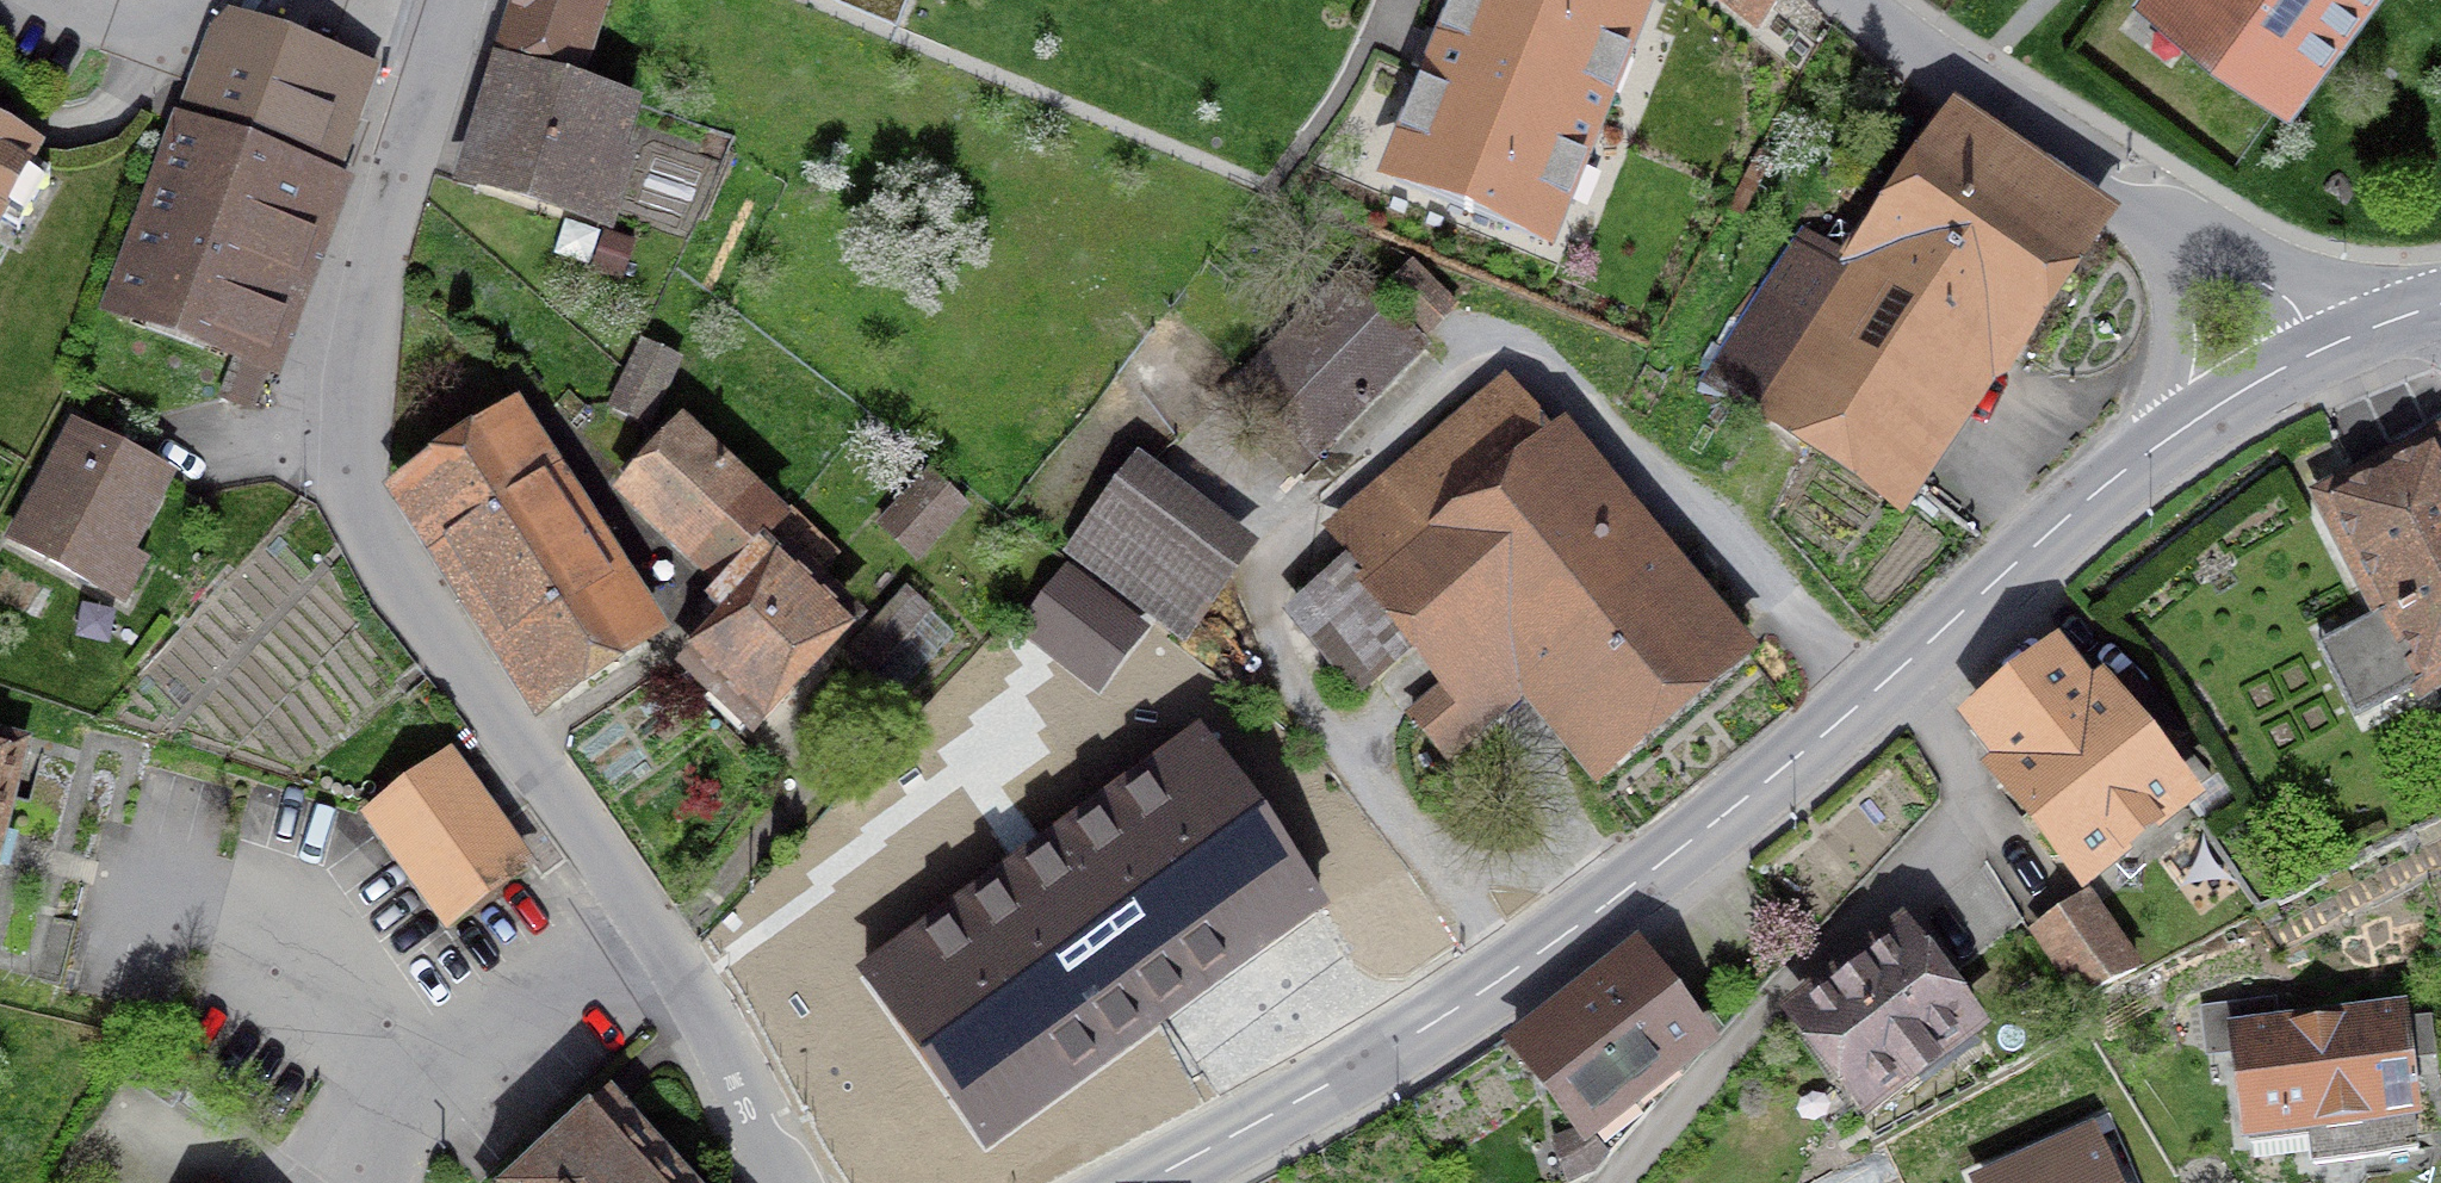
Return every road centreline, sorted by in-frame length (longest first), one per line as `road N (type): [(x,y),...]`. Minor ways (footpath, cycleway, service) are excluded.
road 1 (tertiary): [(2343,338),(2261,378),(2106,481),(1863,701),(1570,930),(1419,1033),(1145,1182)]
road 2 (residential): [(460,0),(382,247),(354,431),(359,491),(377,536),(692,993),(781,1182)]
road 3 (tertiary): [(2343,338),(1871,0)]

